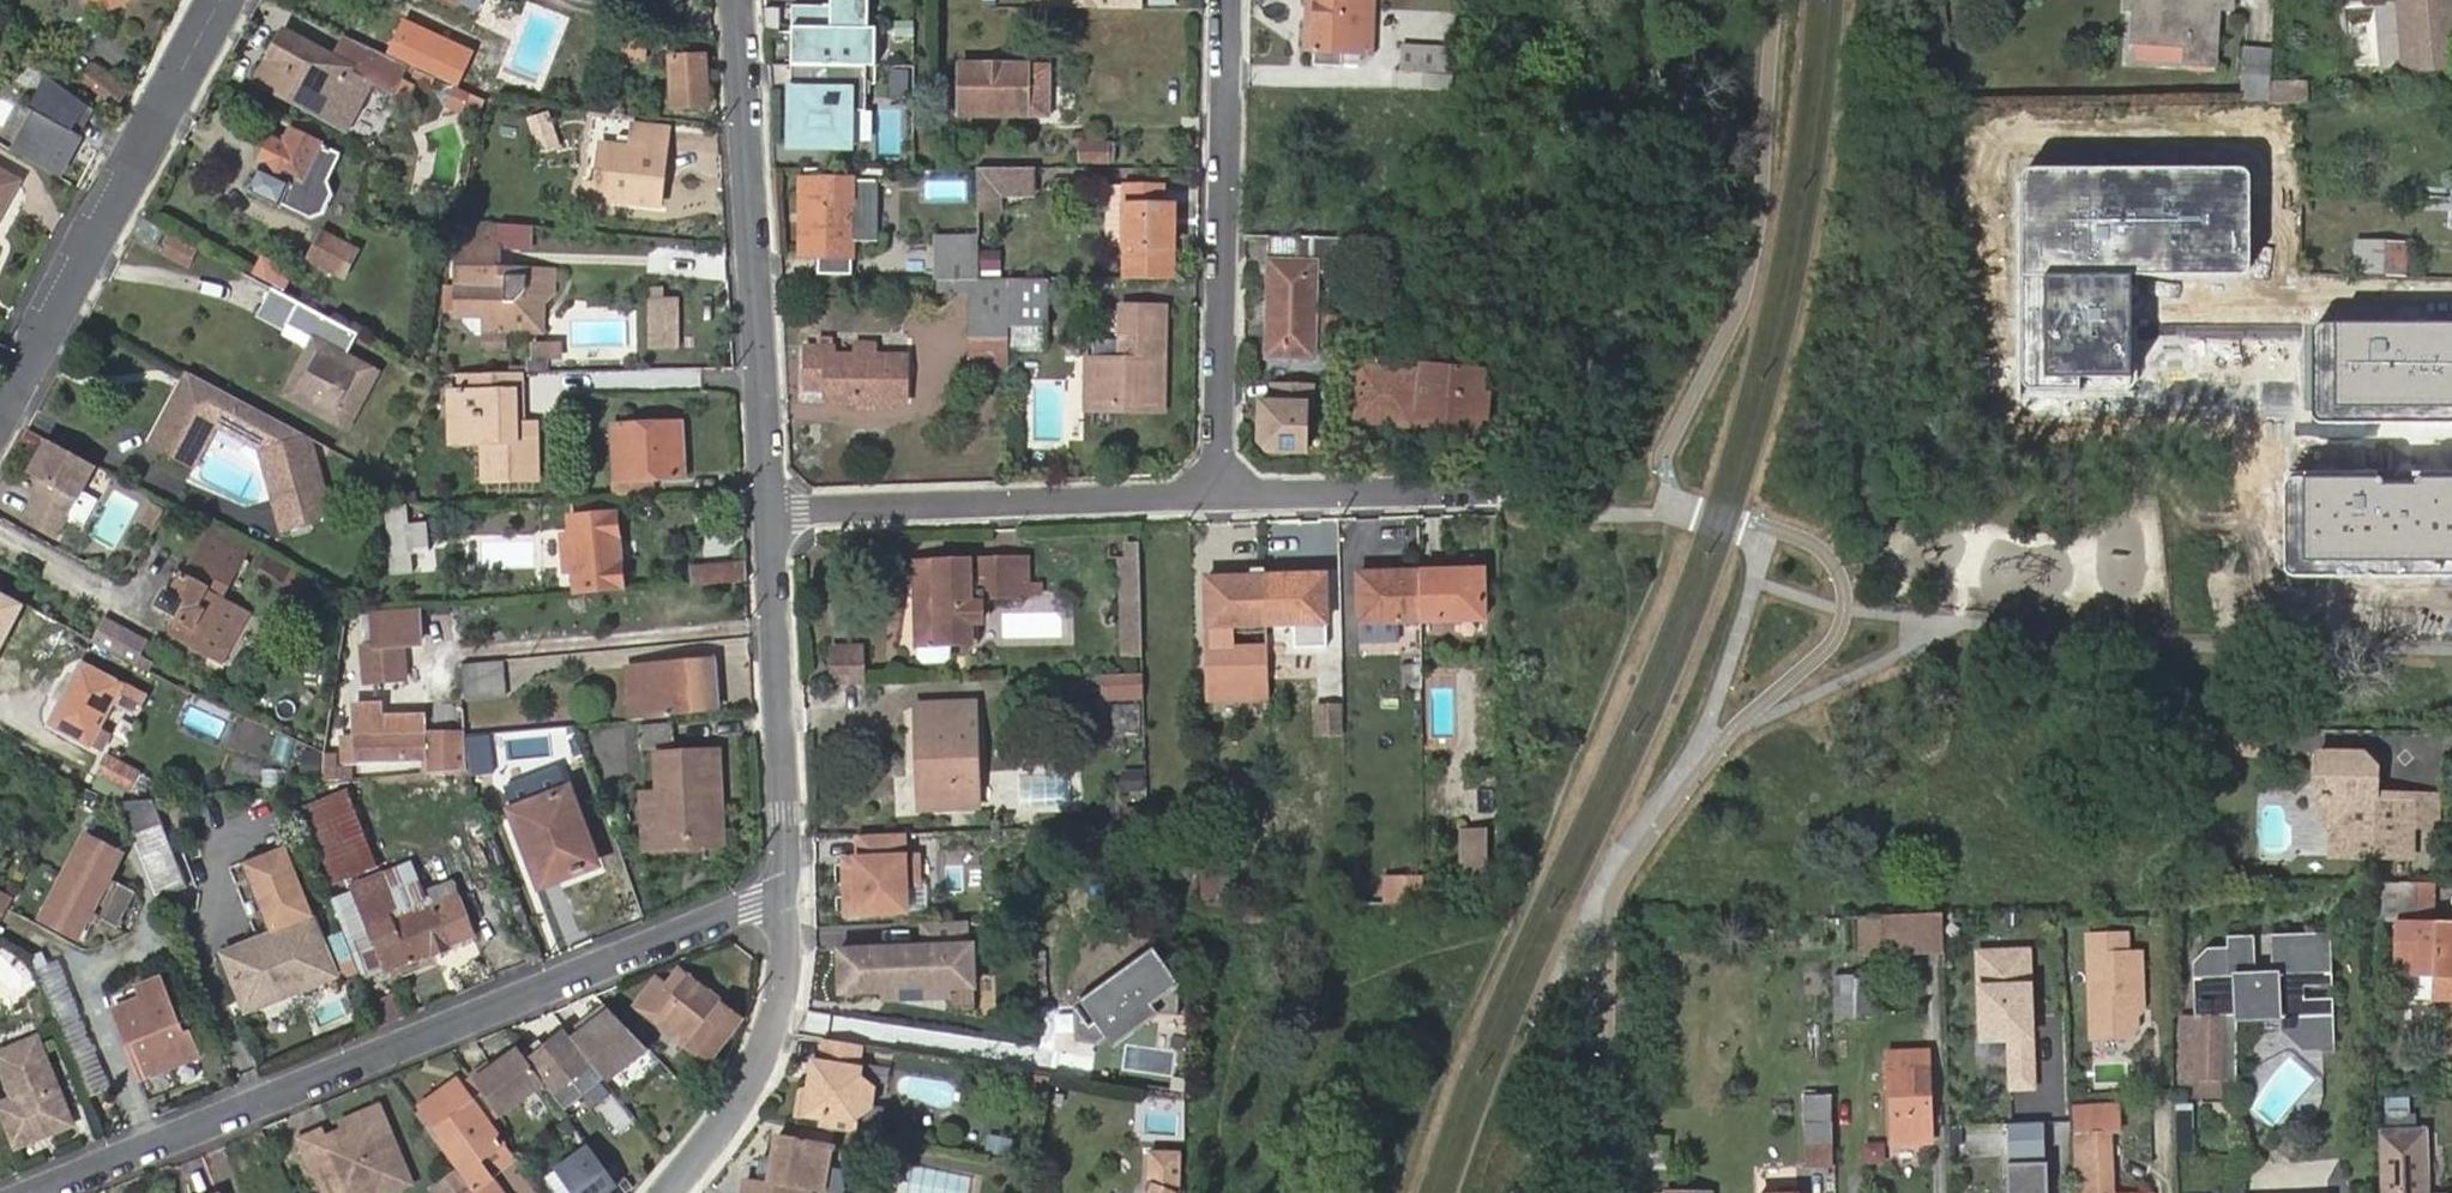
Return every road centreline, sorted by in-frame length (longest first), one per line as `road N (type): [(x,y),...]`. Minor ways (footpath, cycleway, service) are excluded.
road 1 (residential): [(785,903),(756,904),(41,1192)]
road 2 (residential): [(772,514),(740,0)]
road 3 (residential): [(1235,0),(1217,493)]
road 4 (residential): [(0,416),(222,0)]
road 5 (residential): [(772,514),(1217,493)]
road 6 (residential): [(785,903),(772,514)]
road 7 (residential): [(670,1192),(749,1087),(772,1035),(785,976),(785,903)]
road 8 (residential): [(1217,493),(1495,487)]

